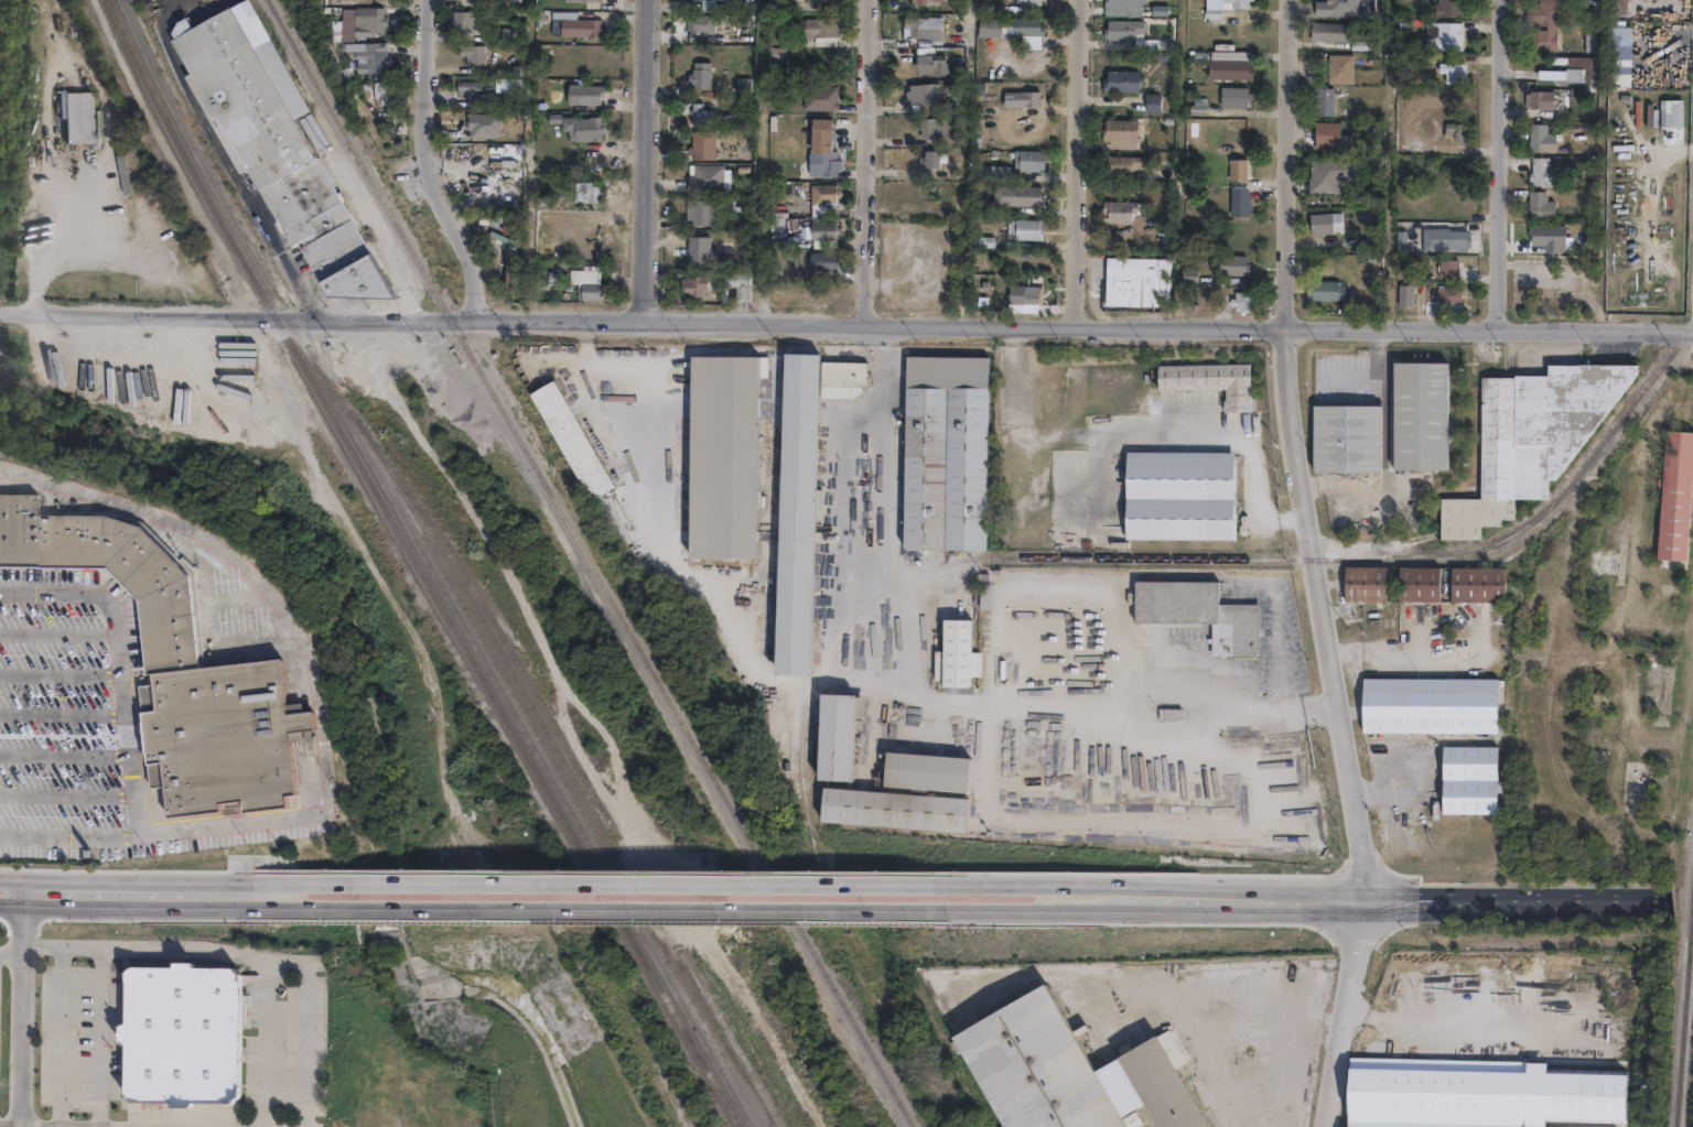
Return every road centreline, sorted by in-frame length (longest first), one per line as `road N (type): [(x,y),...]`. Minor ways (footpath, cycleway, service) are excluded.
road 1 (tertiary): [(0,314),(1692,335)]
road 2 (residential): [(1328,1126),(1367,888),(1284,329),(1289,0)]
road 3 (primary): [(908,882),(308,881),(293,895)]
road 4 (primary): [(293,895),(306,906),(907,907)]
road 5 (primary): [(1103,895),(1692,896)]
road 6 (residential): [(1496,332),(1500,0)]
road 7 (residential): [(476,322),(474,274),(430,162),(429,0)]
road 8 (residential): [(1075,328),(1080,0)]
road 9 (residential): [(861,327),(867,0)]
road 10 (residential): [(648,325),(648,0)]
road 11 (primary): [(0,894),(293,895)]
road 12 (primary): [(907,907),(1103,895)]
road 13 (primary): [(1103,895),(908,882)]

